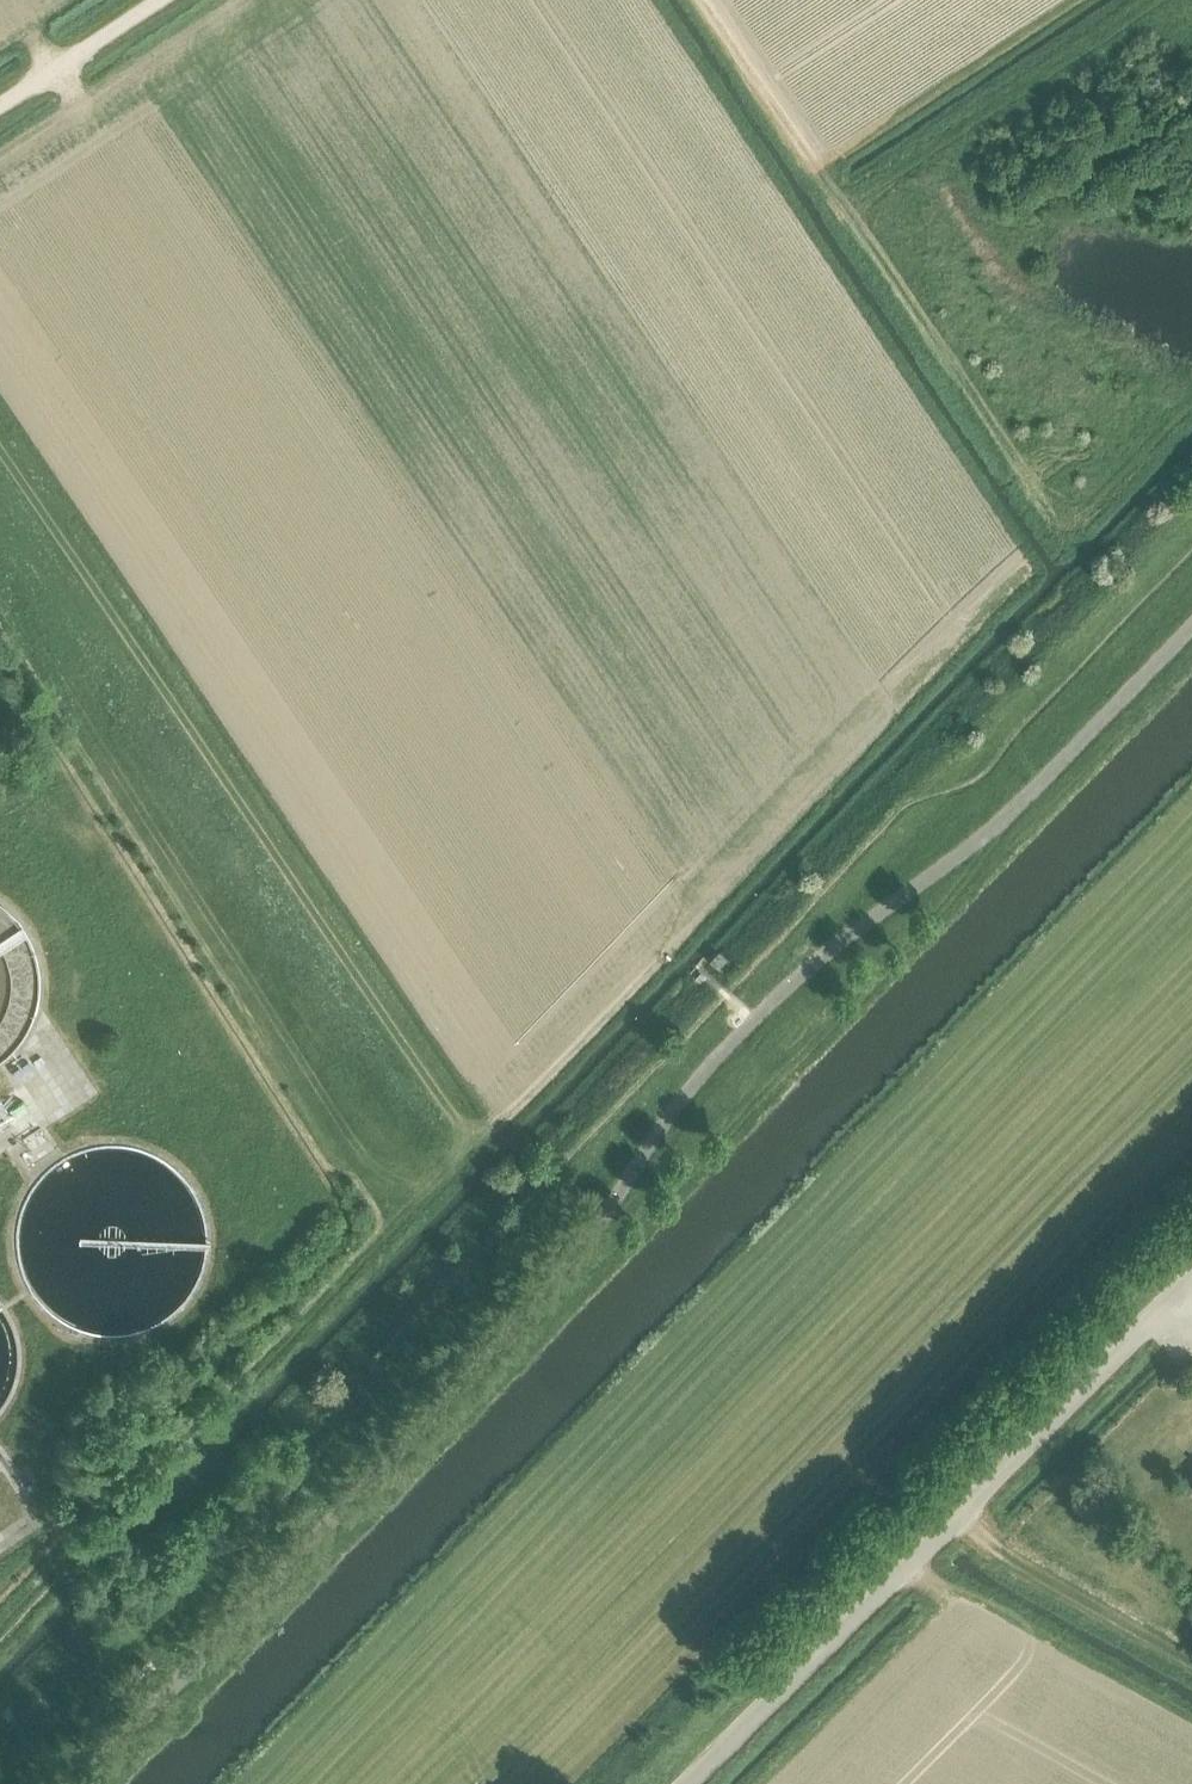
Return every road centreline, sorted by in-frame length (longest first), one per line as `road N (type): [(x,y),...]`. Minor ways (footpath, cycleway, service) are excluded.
road 1 (tertiary): [(1191,1278),(684,1783)]
road 2 (unclassified): [(0,114),(167,0)]

